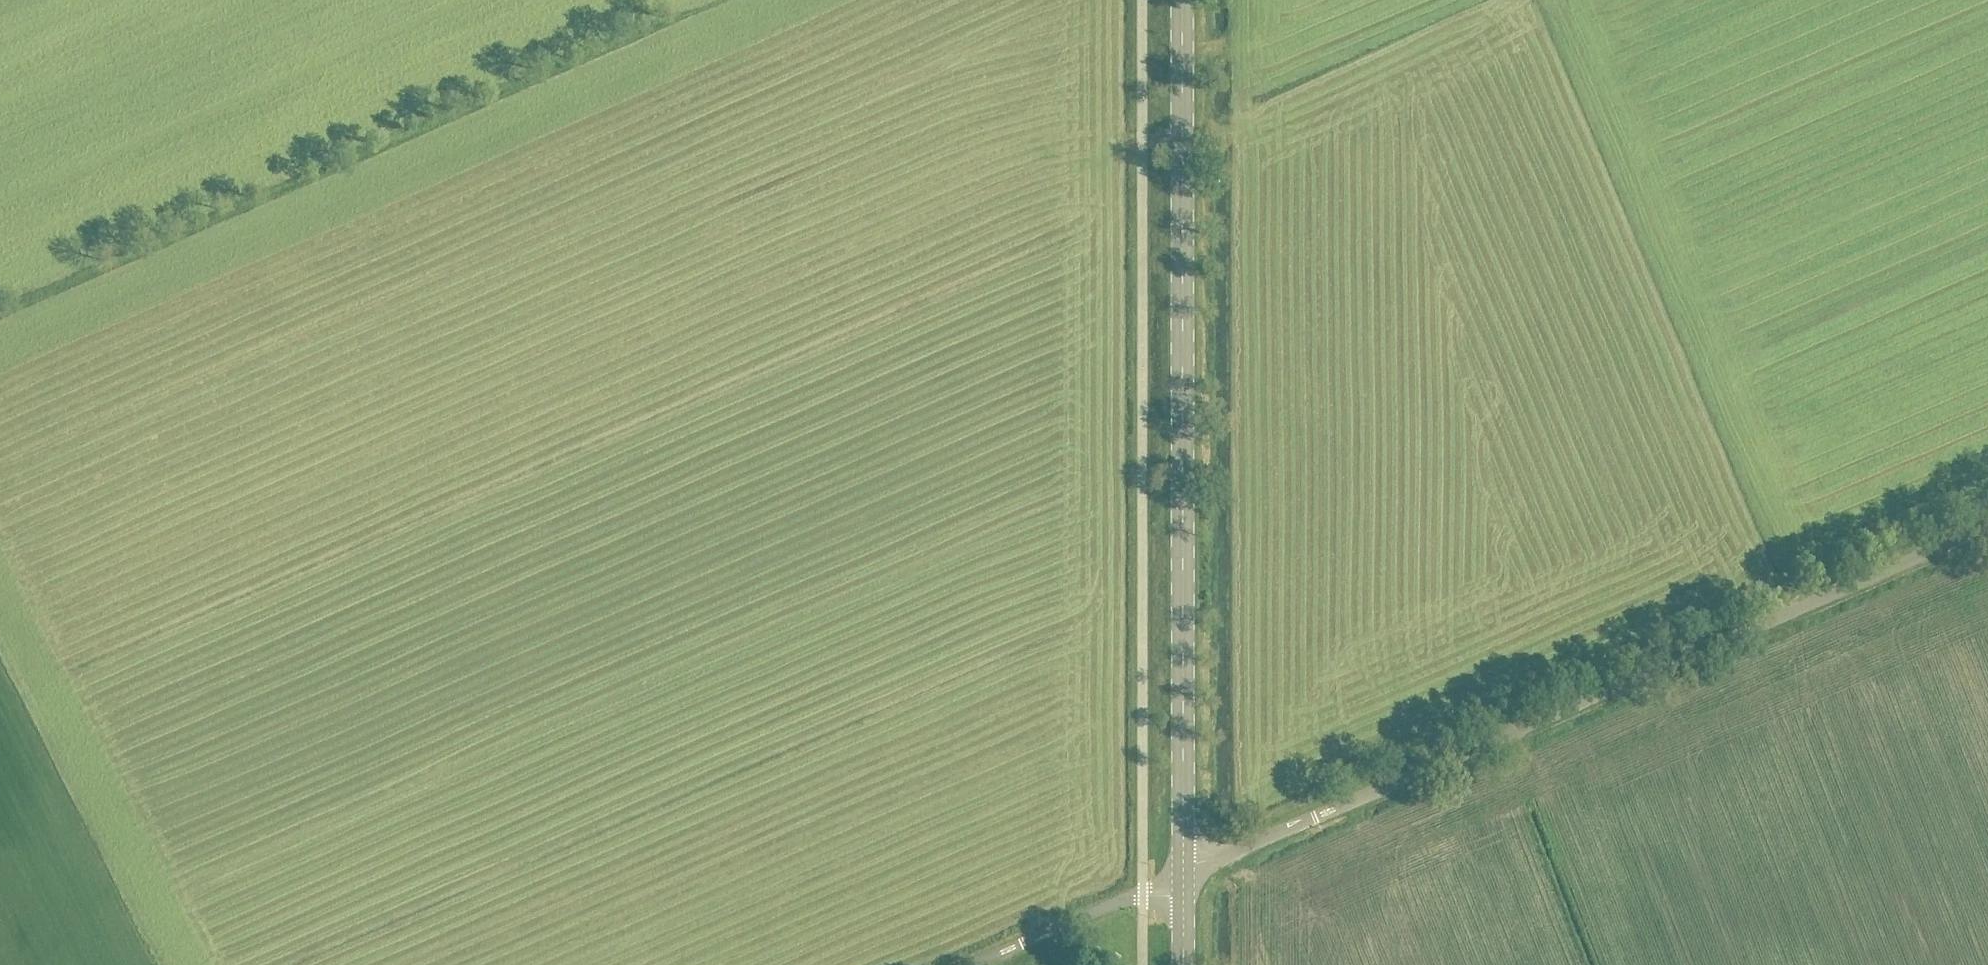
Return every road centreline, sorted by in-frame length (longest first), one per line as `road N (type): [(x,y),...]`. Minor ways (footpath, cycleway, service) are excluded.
road 1 (secondary): [(1186,874),(1183,0)]
road 2 (unclassified): [(1186,874),(1987,529)]
road 3 (unclassified): [(975,964),(1186,874)]

